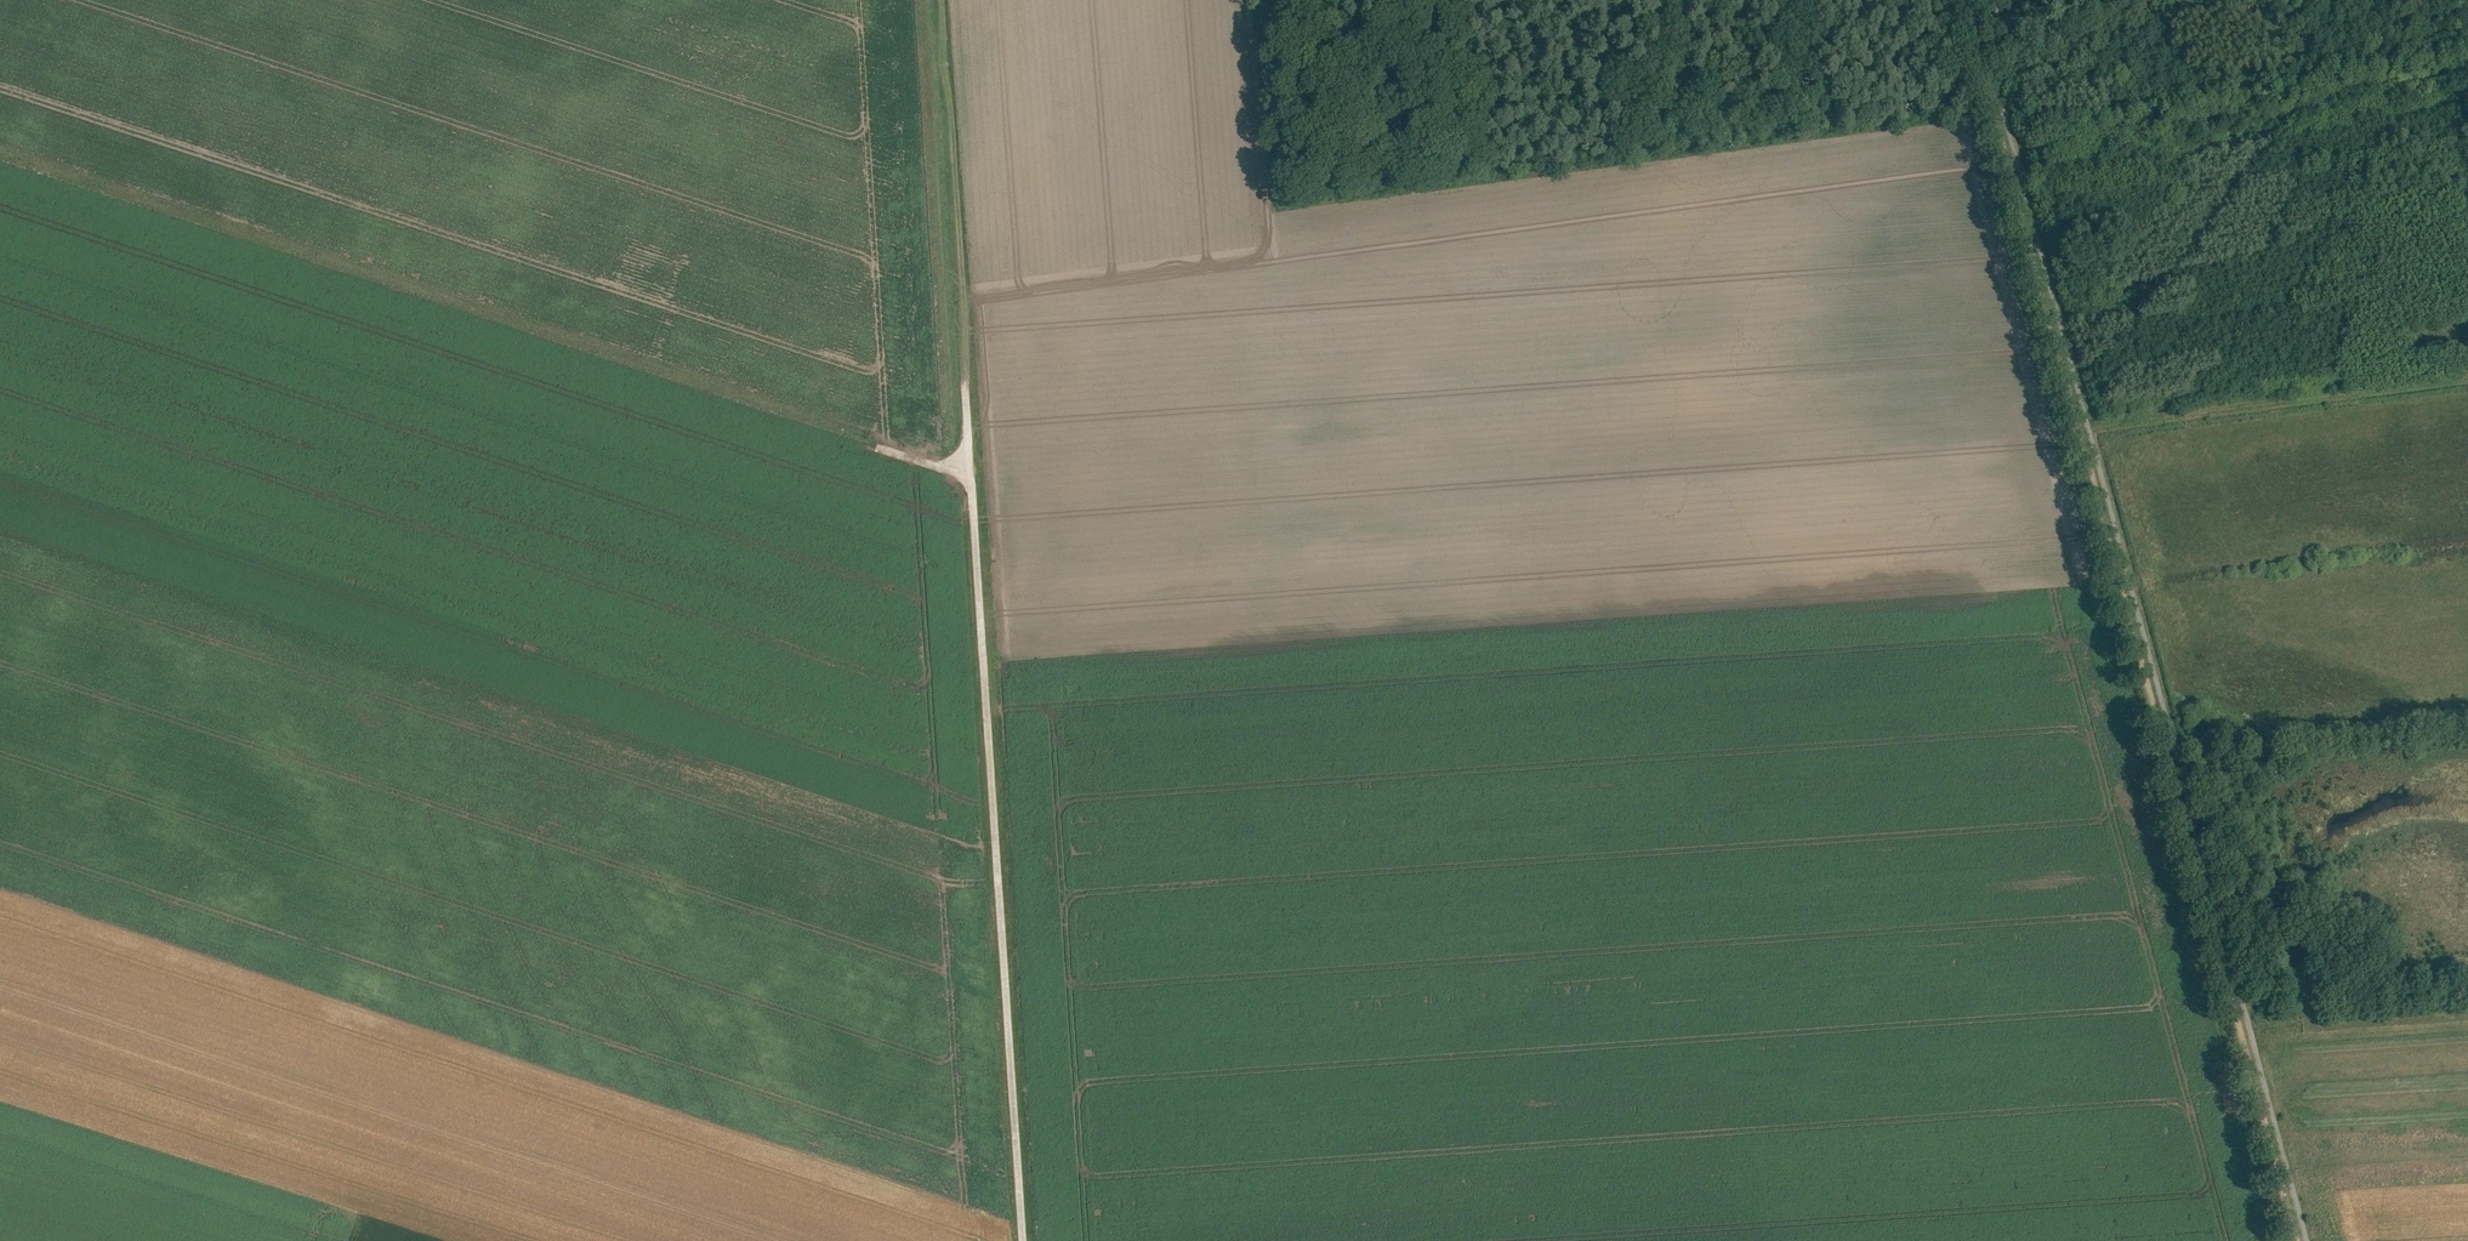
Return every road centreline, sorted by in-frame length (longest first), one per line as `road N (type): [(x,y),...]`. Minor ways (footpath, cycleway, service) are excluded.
road 1 (track): [(2296,1240),(1963,0)]
road 2 (unclassified): [(1022,1240),(965,385)]
road 3 (track): [(938,0),(965,385)]

